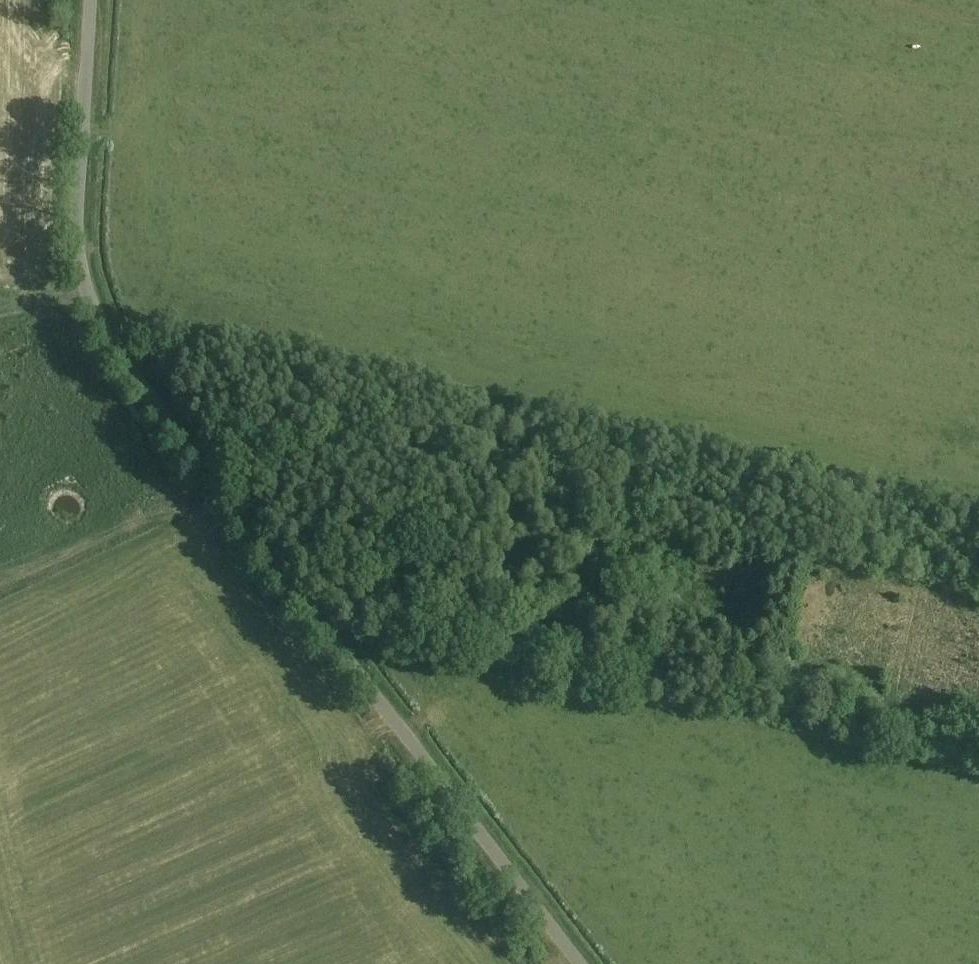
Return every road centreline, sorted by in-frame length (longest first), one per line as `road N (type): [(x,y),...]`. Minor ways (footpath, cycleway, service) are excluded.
road 1 (unclassified): [(580,963),(115,351),(96,314),(76,239),(90,0)]
road 2 (track): [(220,489),(0,586)]

